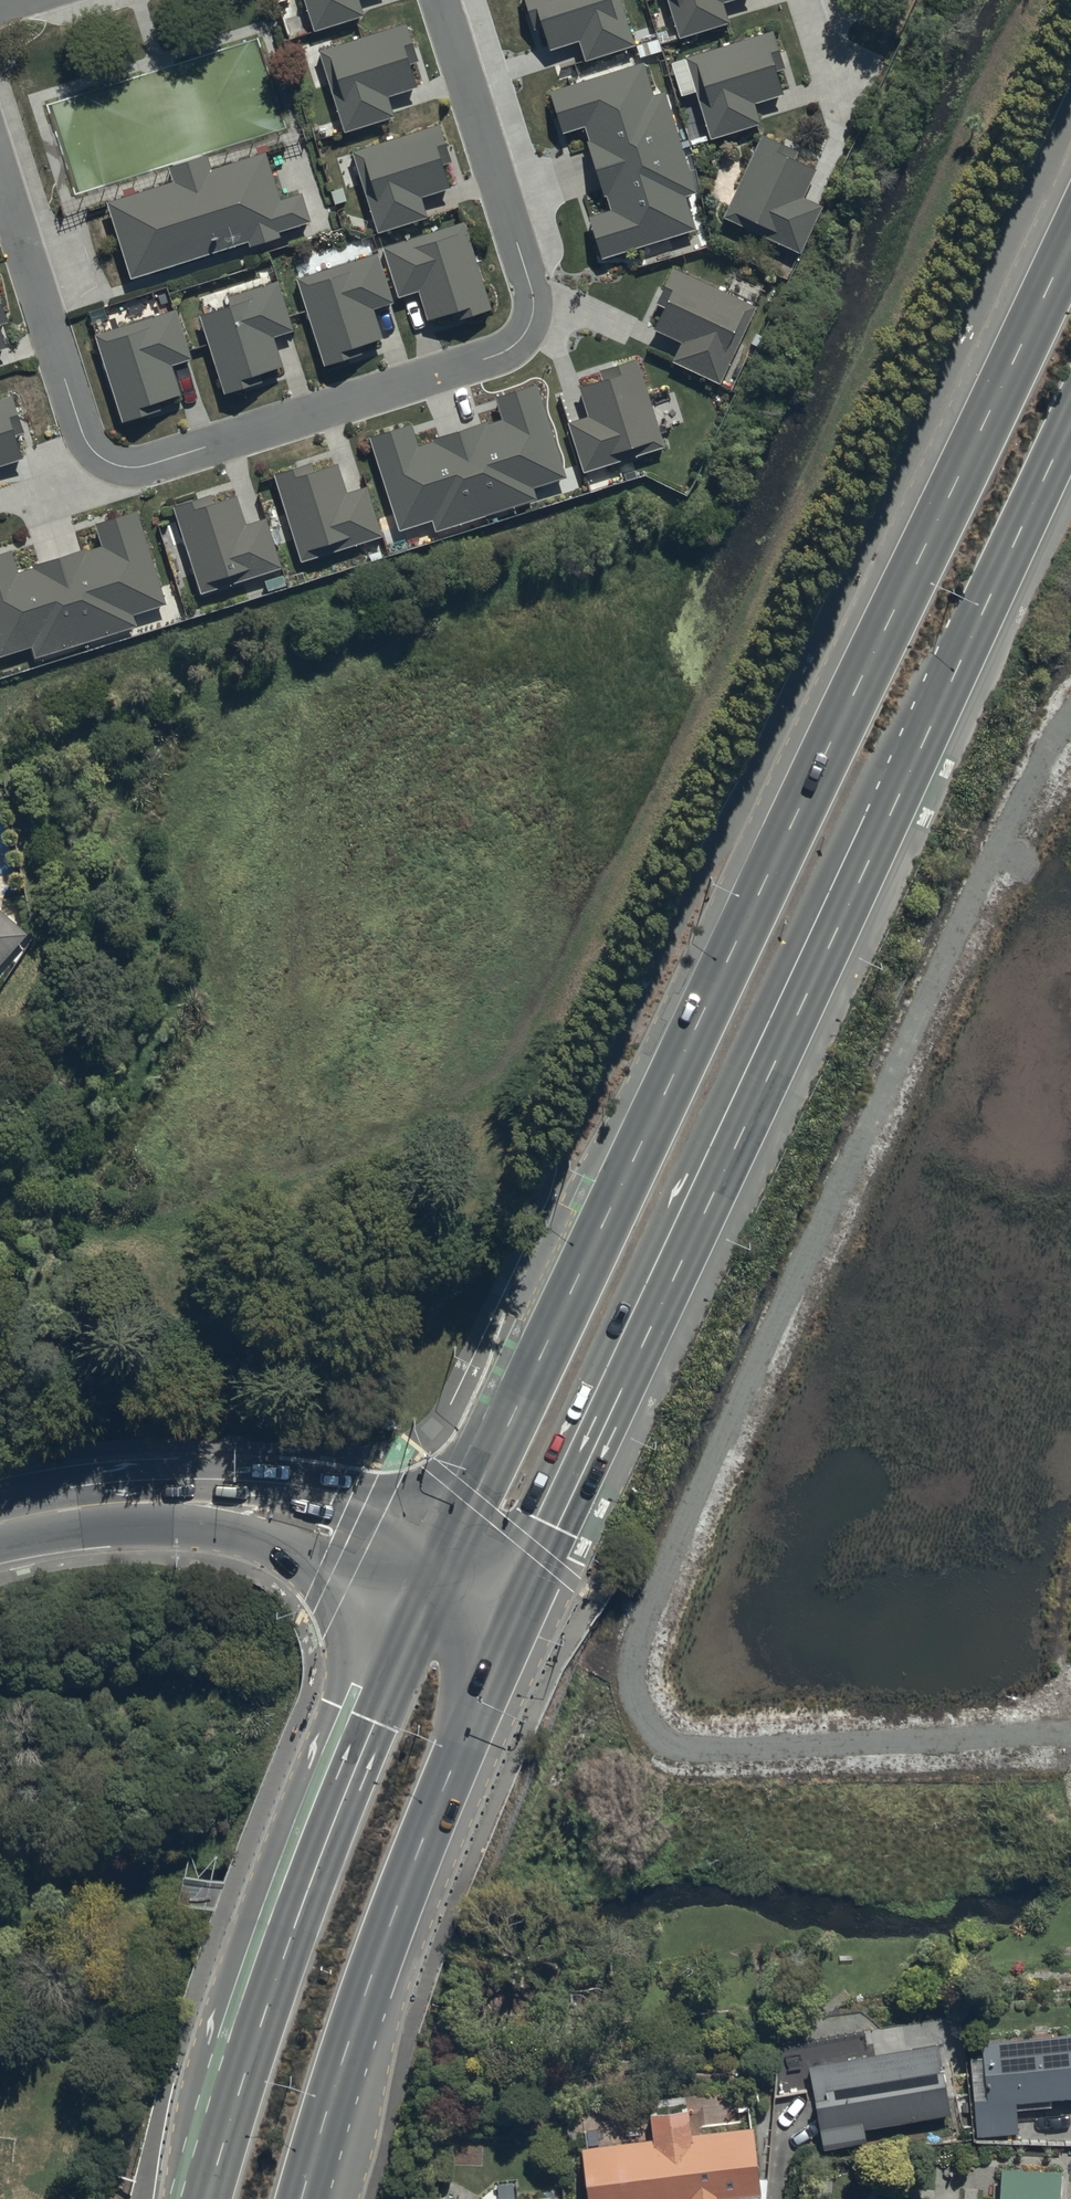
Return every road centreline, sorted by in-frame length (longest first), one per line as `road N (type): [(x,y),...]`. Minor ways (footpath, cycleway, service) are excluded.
road 1 (secondary): [(464,1493),(552,1331),(1070,240)]
road 2 (secondary): [(1070,443),(500,1647)]
road 3 (residential): [(0,165),(83,429),(105,461),(138,467),(509,350),(535,317),(531,289)]
road 4 (secondary): [(199,2198),(278,1925),(409,1605)]
road 5 (secondary): [(500,1647),(369,1989),(302,2198)]
road 6 (tertiary): [(153,1502),(215,1480),(402,1507),(464,1493)]
road 7 (residential): [(531,289),(442,0)]
road 8 (tertiary): [(409,1605),(153,1502)]
road 9 (tertiary): [(153,1502),(65,1508),(0,1524)]
road 10 (secondary): [(409,1605),(464,1493)]

